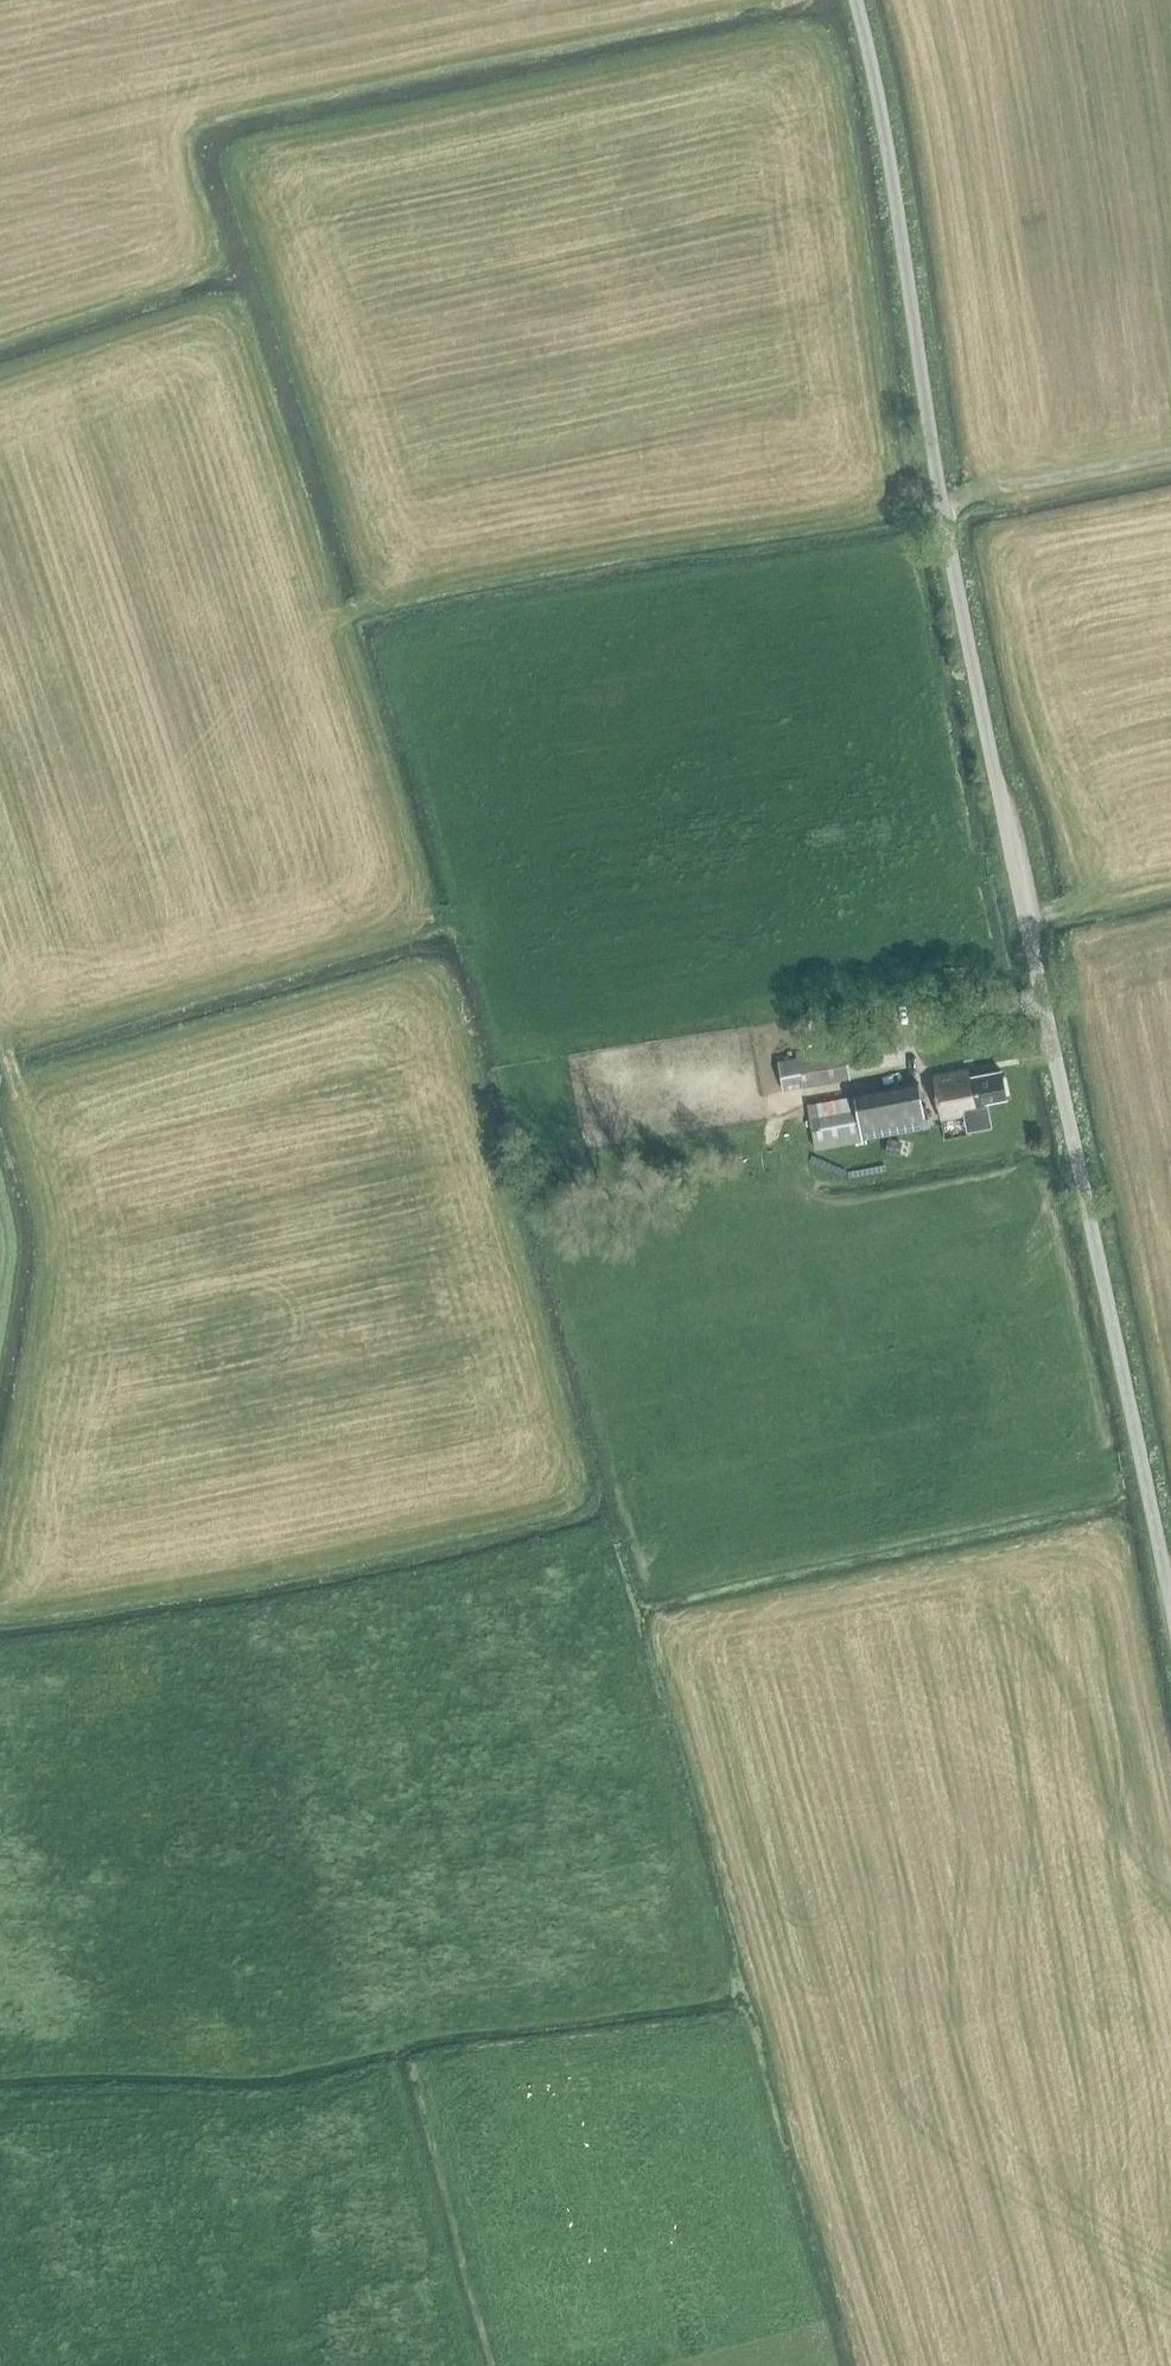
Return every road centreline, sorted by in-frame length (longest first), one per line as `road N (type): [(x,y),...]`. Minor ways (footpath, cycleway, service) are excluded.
road 1 (unclassified): [(1170,1605),(953,569),(890,163),(855,0)]

